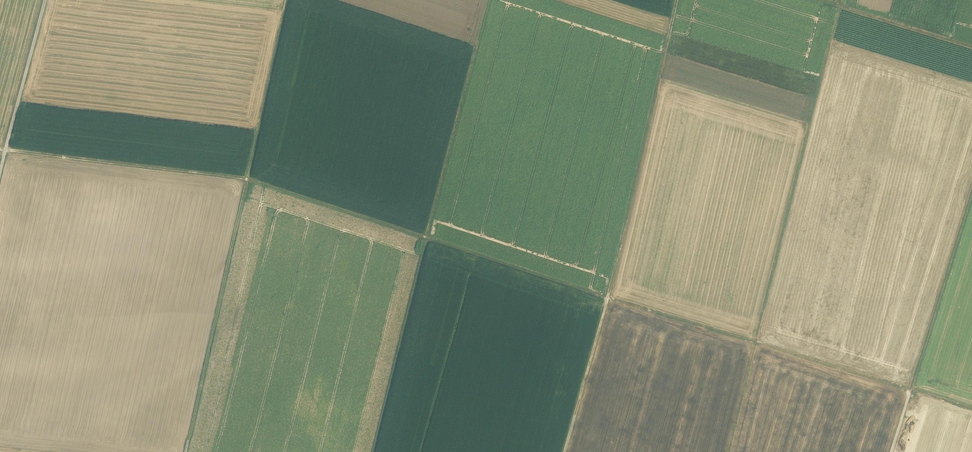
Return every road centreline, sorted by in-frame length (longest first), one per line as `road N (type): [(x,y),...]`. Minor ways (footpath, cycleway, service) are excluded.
road 1 (track): [(910,392),(250,182),(0,149)]
road 2 (track): [(377,451),(494,0)]
road 3 (track): [(189,451),(291,0)]
road 4 (track): [(678,0),(575,416)]
road 5 (track): [(844,0),(755,345)]
road 6 (track): [(910,392),(971,206)]
road 7 (track): [(0,173),(45,0)]
road 8 (track): [(971,50),(810,0)]

